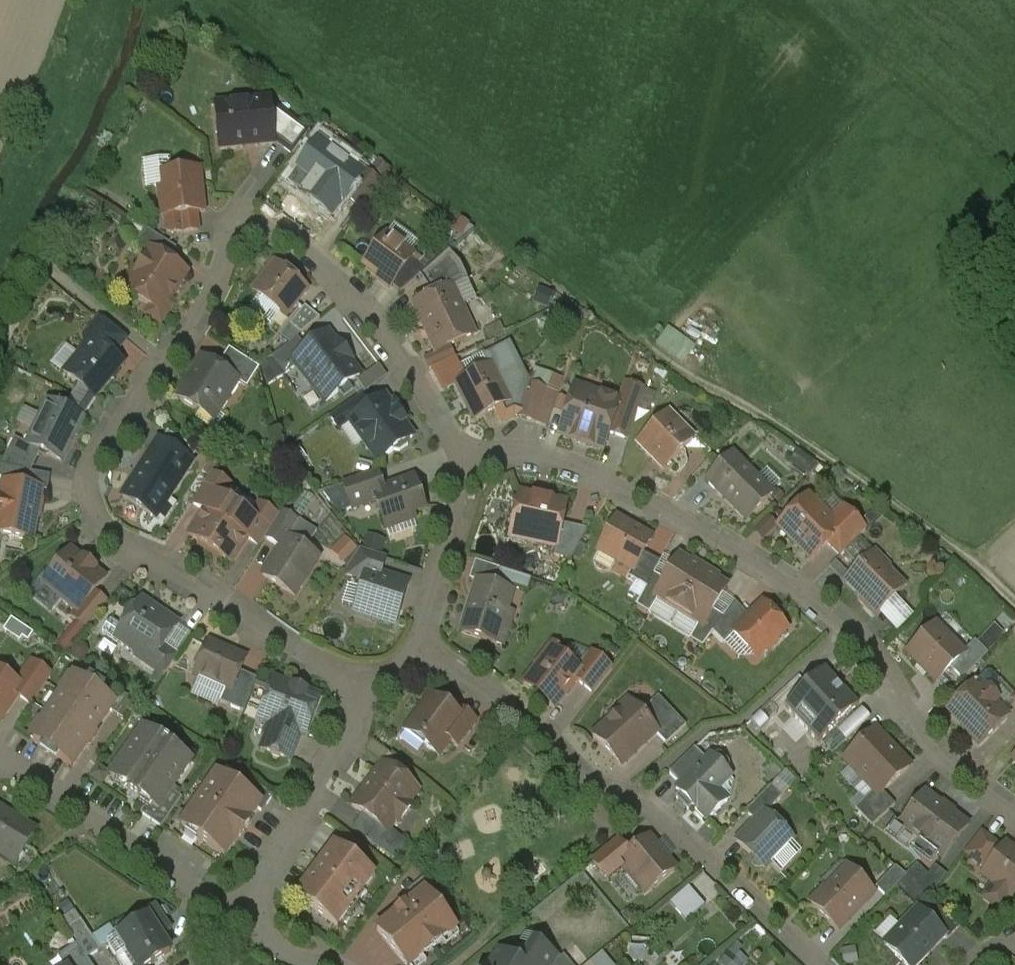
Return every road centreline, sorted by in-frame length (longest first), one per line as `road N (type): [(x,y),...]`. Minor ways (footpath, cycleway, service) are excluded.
road 1 (residential): [(477,440),(449,411),(368,280),(325,237),(263,201),(248,205),(234,223),(221,277),(178,346),(108,428),(96,457),(96,487),(117,513),(152,543),(368,669)]
road 2 (residential): [(1014,793),(941,727),(908,675),(854,616),(772,553),(667,489),(591,458),(537,443),(477,440)]
road 3 (residential): [(427,637),(552,717),(824,964)]
road 4 (track): [(1014,607),(952,546),(780,425),(644,348)]
road 5 (residential): [(255,903),(214,899),(0,766)]
road 6 (residential): [(255,903),(357,719),(368,669)]
road 7 (residential): [(427,637),(477,440)]

